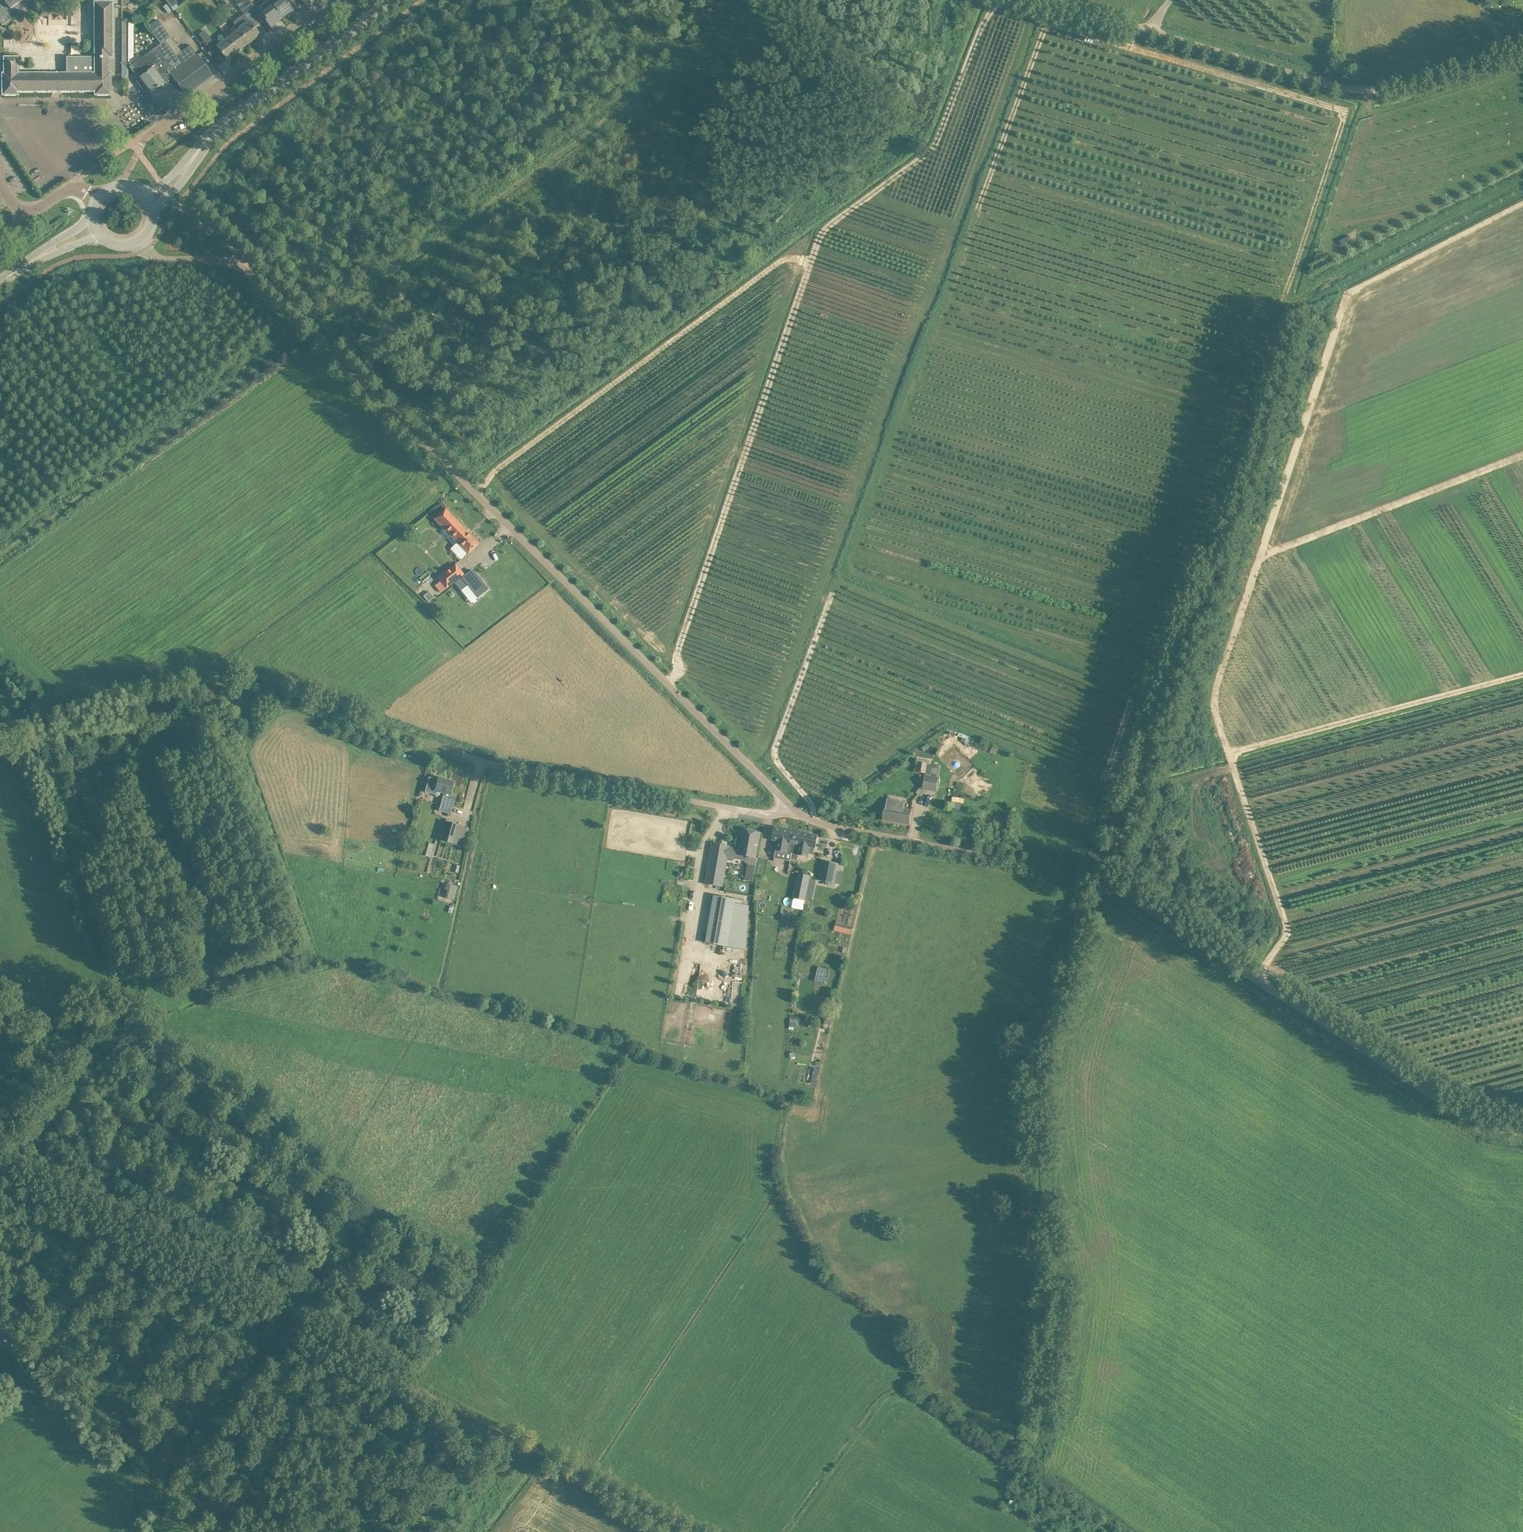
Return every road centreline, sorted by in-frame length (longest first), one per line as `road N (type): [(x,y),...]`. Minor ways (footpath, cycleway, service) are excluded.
road 1 (unclassified): [(790,811),(251,271),(223,260),(157,257),(142,242)]
road 2 (track): [(1093,878),(1272,315),(1522,183)]
road 3 (unclassified): [(1522,1128),(1478,1113),(1093,878),(814,823),(790,811)]
road 4 (track): [(0,1169),(685,1531)]
road 5 (track): [(44,718),(249,685),(485,760)]
road 6 (track): [(0,562),(315,332)]
road 7 (unclassified): [(1522,53),(1365,89),(1145,29)]
road 8 (unclassified): [(790,811),(772,815),(485,760)]
road 9 (residential): [(331,0),(146,138),(122,184)]
road 10 (secondary): [(208,142),(393,0)]

